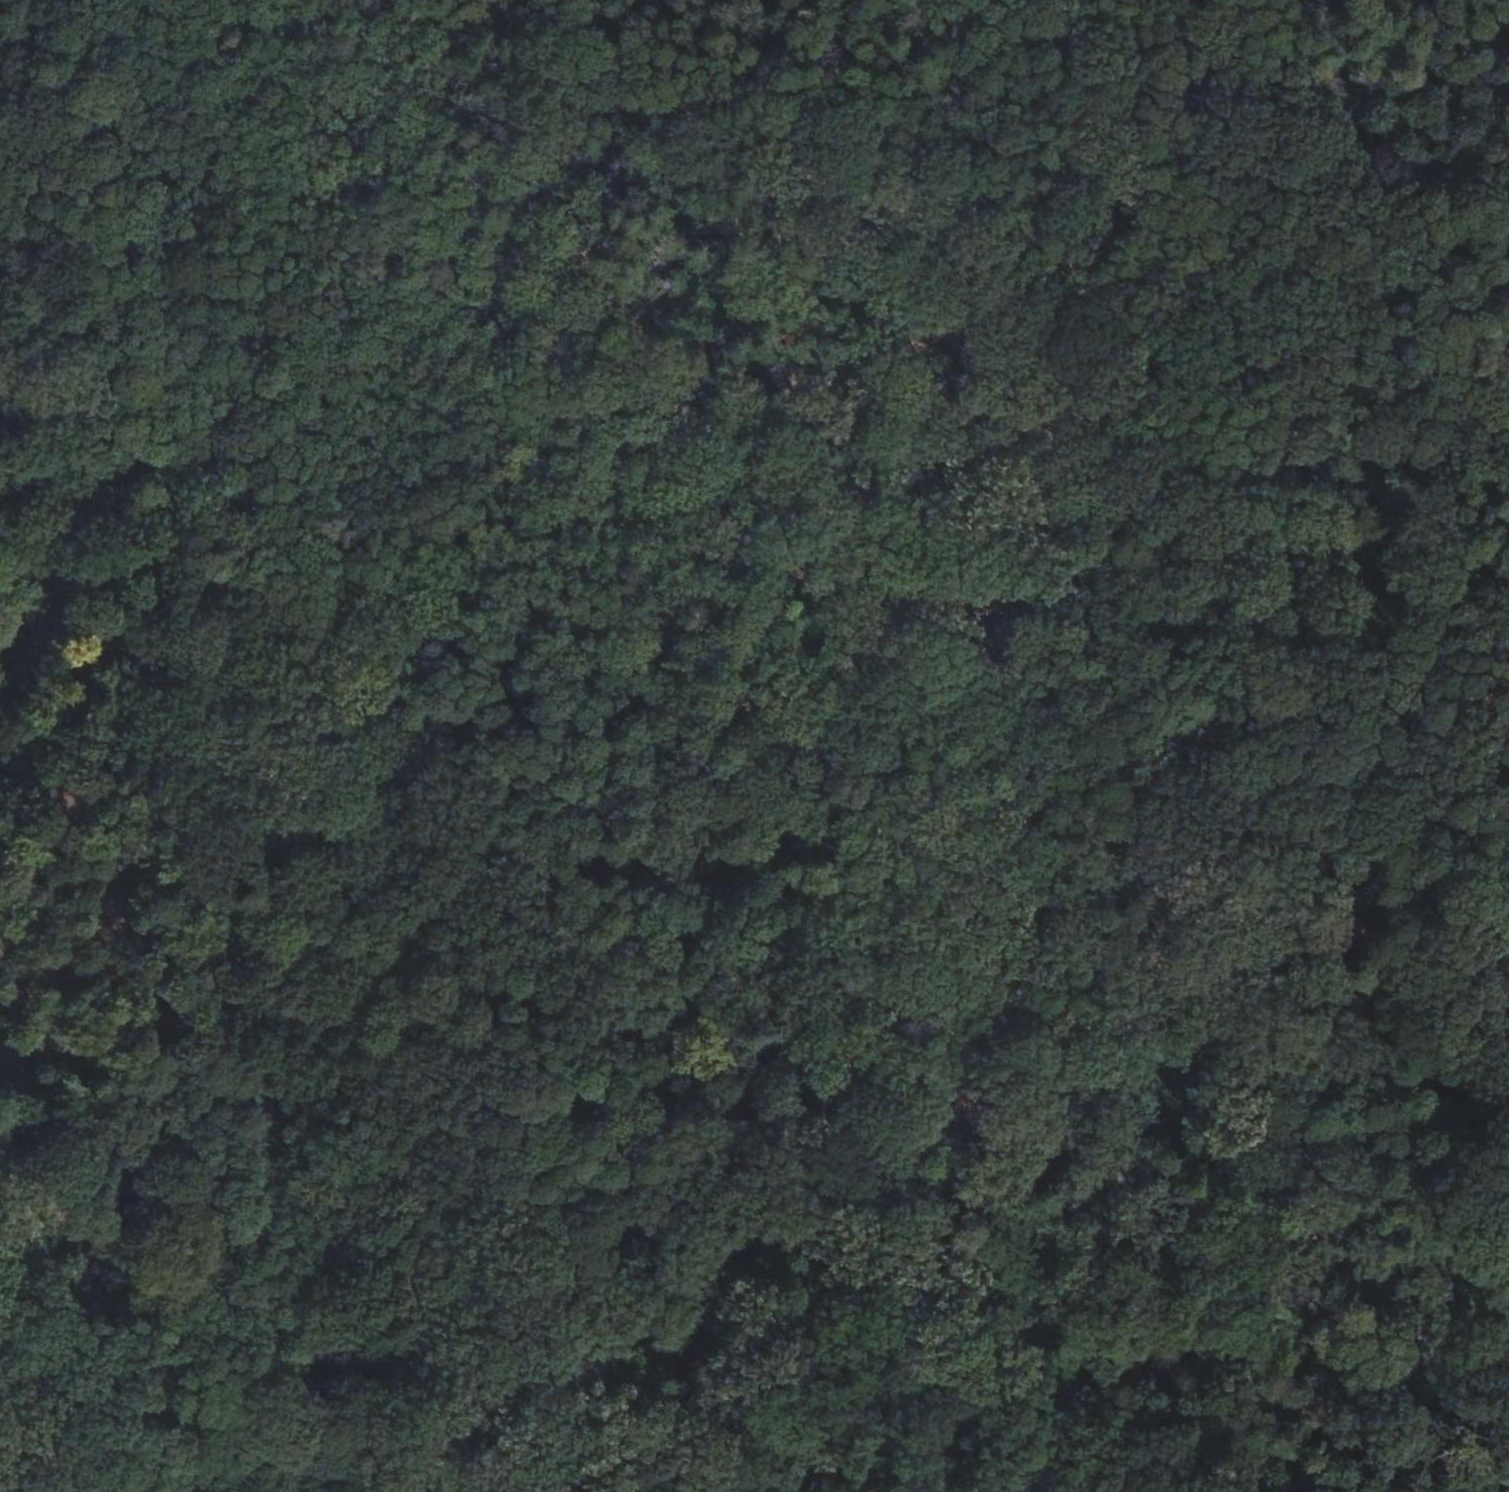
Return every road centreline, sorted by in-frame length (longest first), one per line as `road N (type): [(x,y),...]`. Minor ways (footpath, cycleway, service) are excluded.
road 1 (track): [(843,0),(835,160),(852,273),(848,428),(948,705),(1068,1118),(1158,1275)]
road 2 (track): [(1508,829),(1315,826),(1234,839),(1171,881),(1040,1037)]
road 3 (track): [(667,1491),(960,1349),(1158,1275)]
road 4 (track): [(0,309),(37,409),(51,518),(35,608),(0,676)]
road 5 (track): [(1158,1275),(1290,1225),(1508,1164)]

